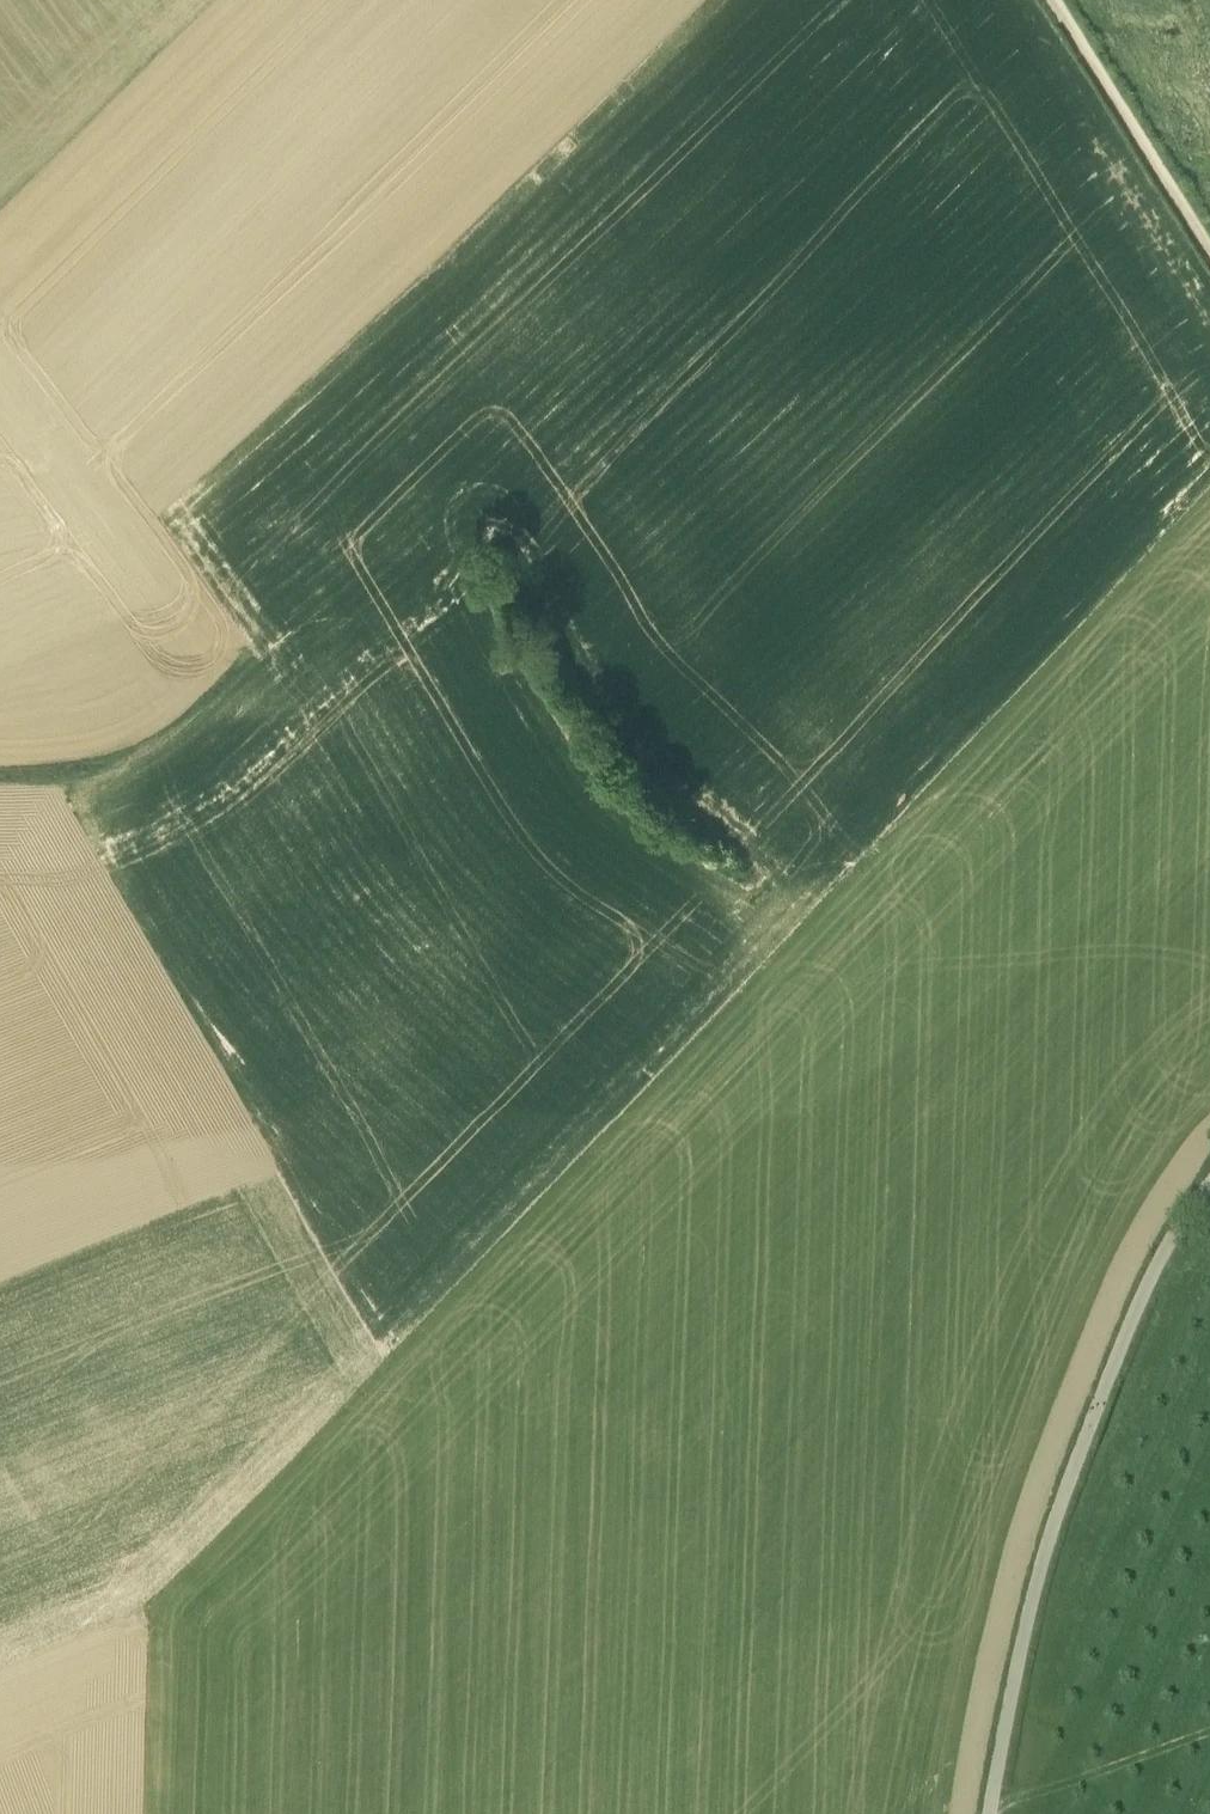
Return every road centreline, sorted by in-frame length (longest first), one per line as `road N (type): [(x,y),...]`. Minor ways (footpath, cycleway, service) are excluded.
road 1 (track): [(990,1813),(1028,1618),(1071,1477),(1142,1296),(1209,1186)]
road 2 (track): [(1209,246),(1056,0)]

